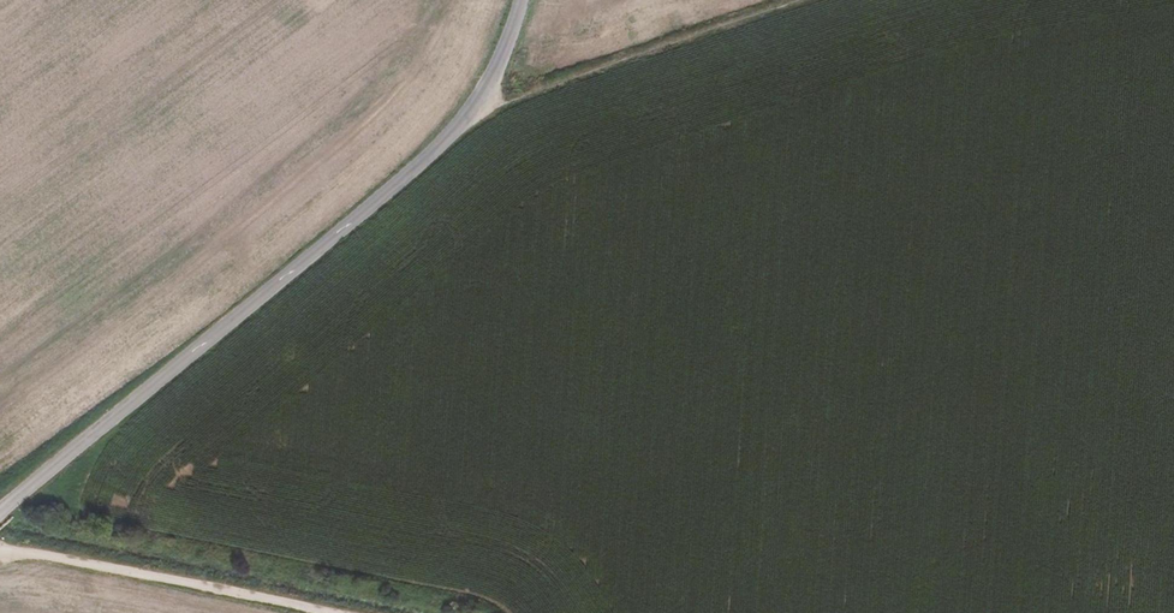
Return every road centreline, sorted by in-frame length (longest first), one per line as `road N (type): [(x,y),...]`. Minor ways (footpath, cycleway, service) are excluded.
road 1 (unclassified): [(0,509),(476,106),(518,0)]
road 2 (track): [(370,612),(0,553)]
road 3 (track): [(476,106),(791,0)]

